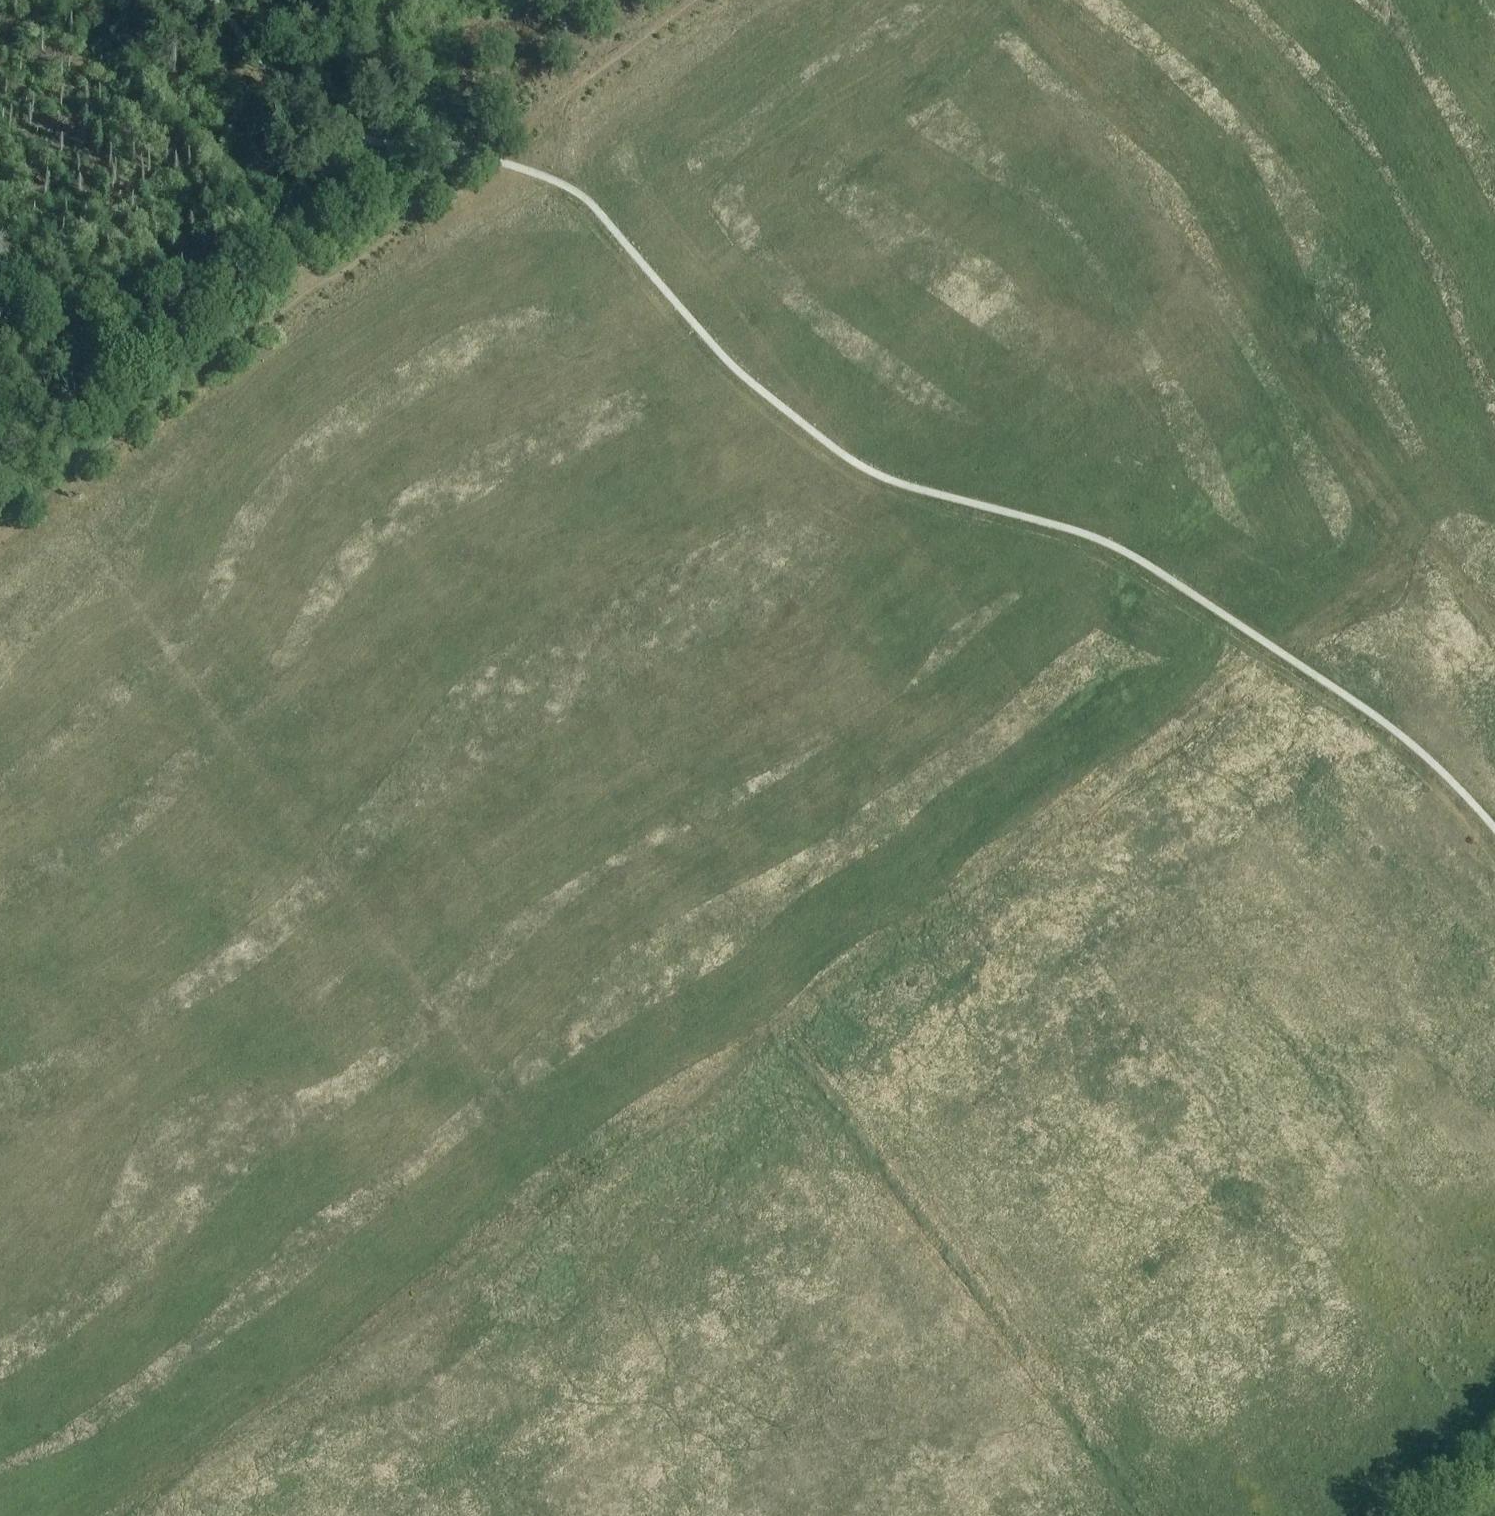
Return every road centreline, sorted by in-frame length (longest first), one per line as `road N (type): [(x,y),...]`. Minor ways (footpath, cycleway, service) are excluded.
road 1 (track): [(690,0),(0,524)]

